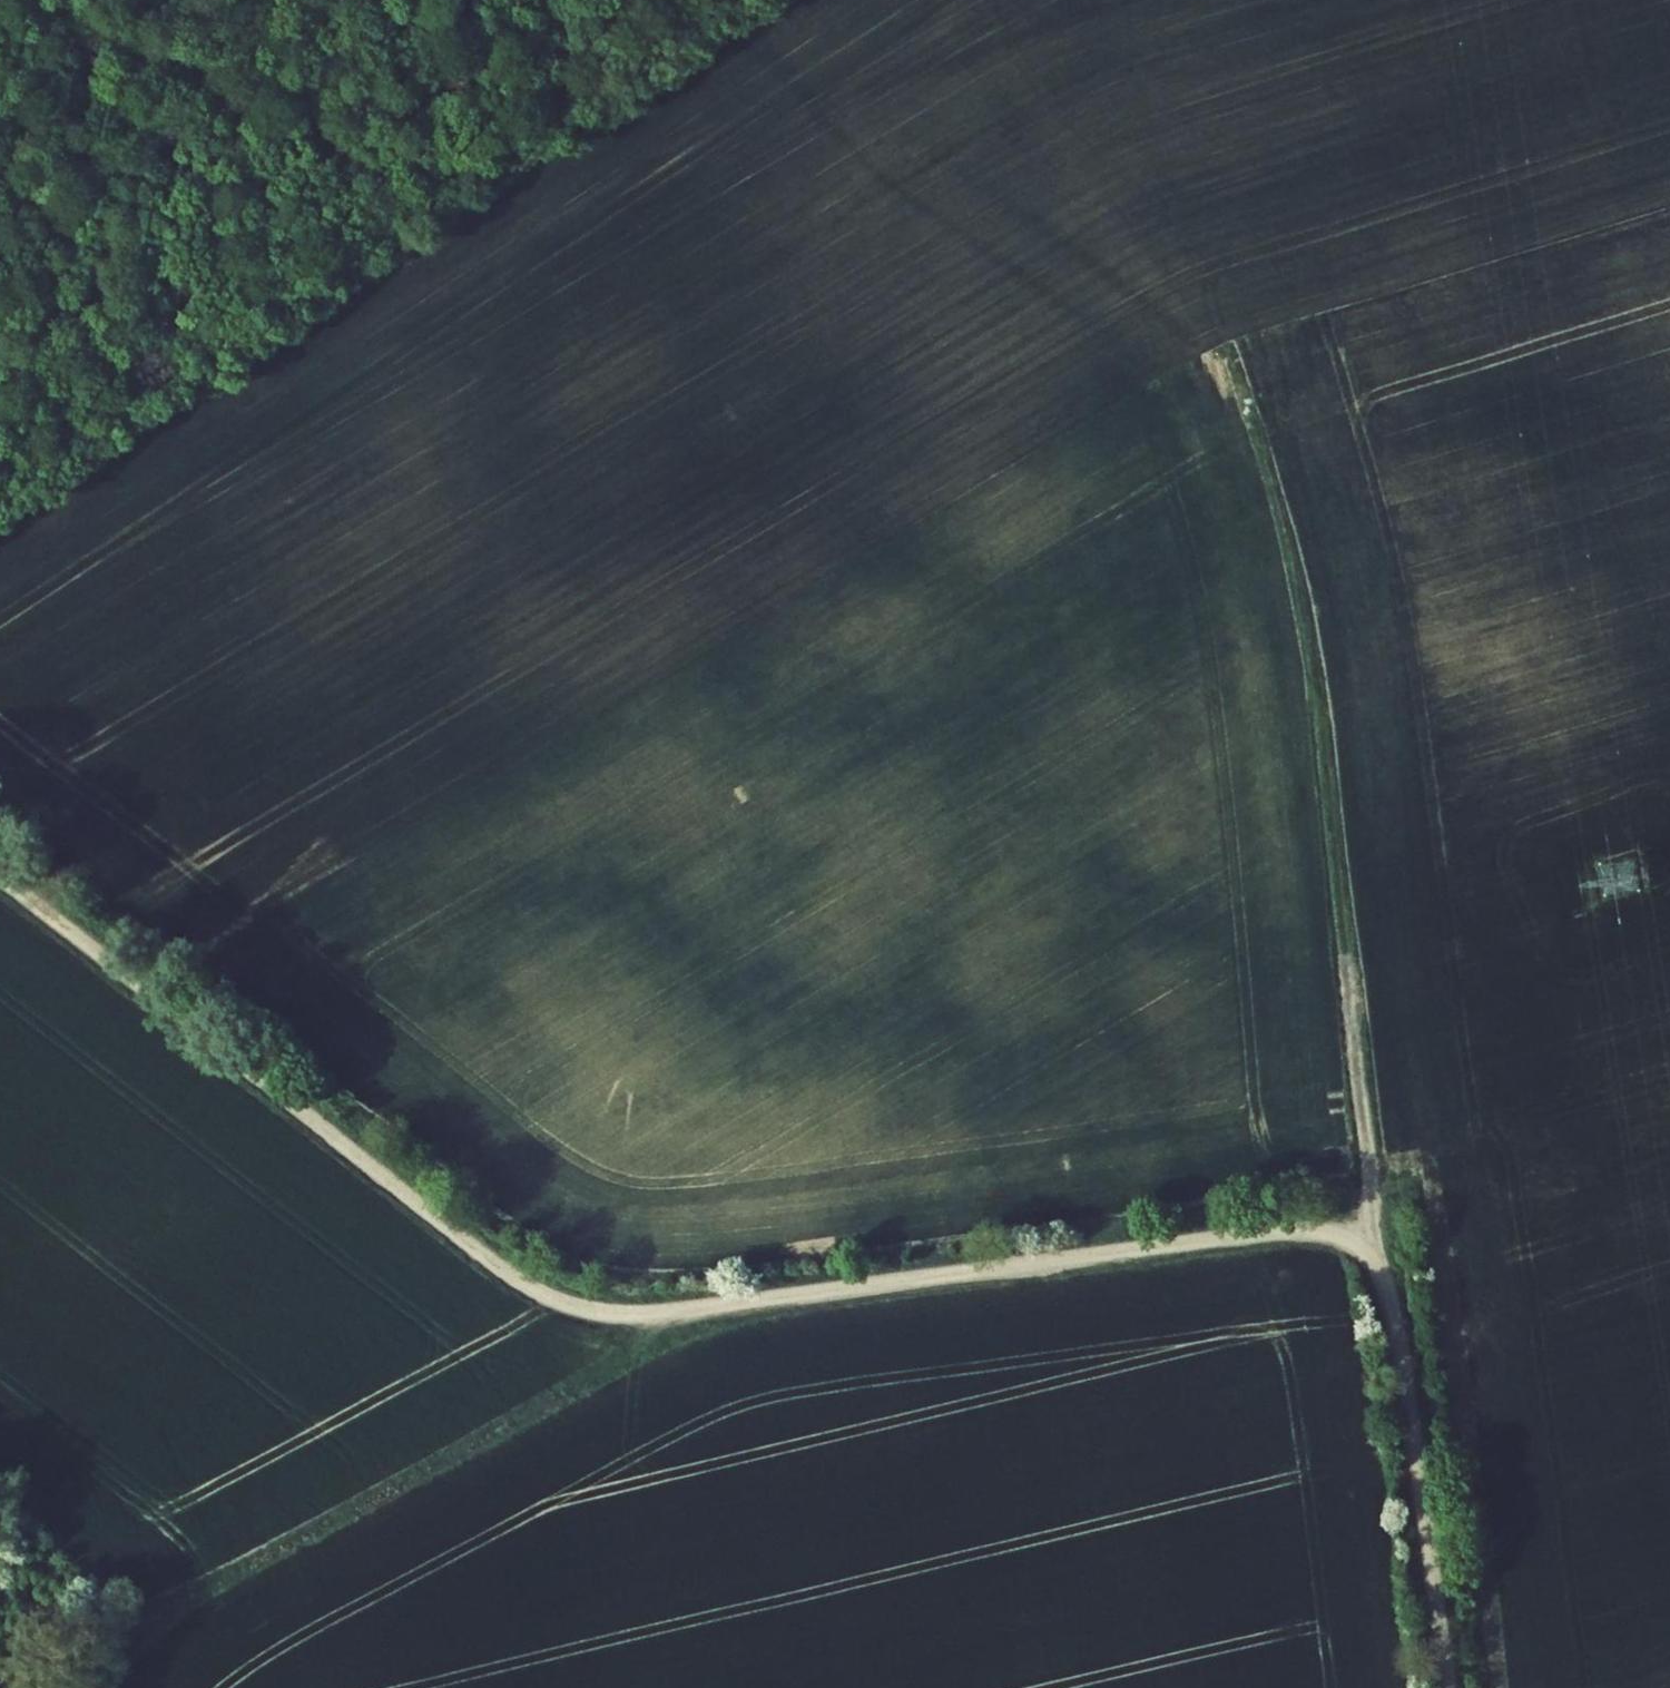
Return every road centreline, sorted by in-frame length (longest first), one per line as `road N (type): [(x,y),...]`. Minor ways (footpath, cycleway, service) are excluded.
road 1 (unclassified): [(0,878),(483,1256),(577,1305),(641,1314),(1289,1230),(1353,1240),(1387,1278)]
road 2 (unclassified): [(1450,1687),(1387,1278)]

